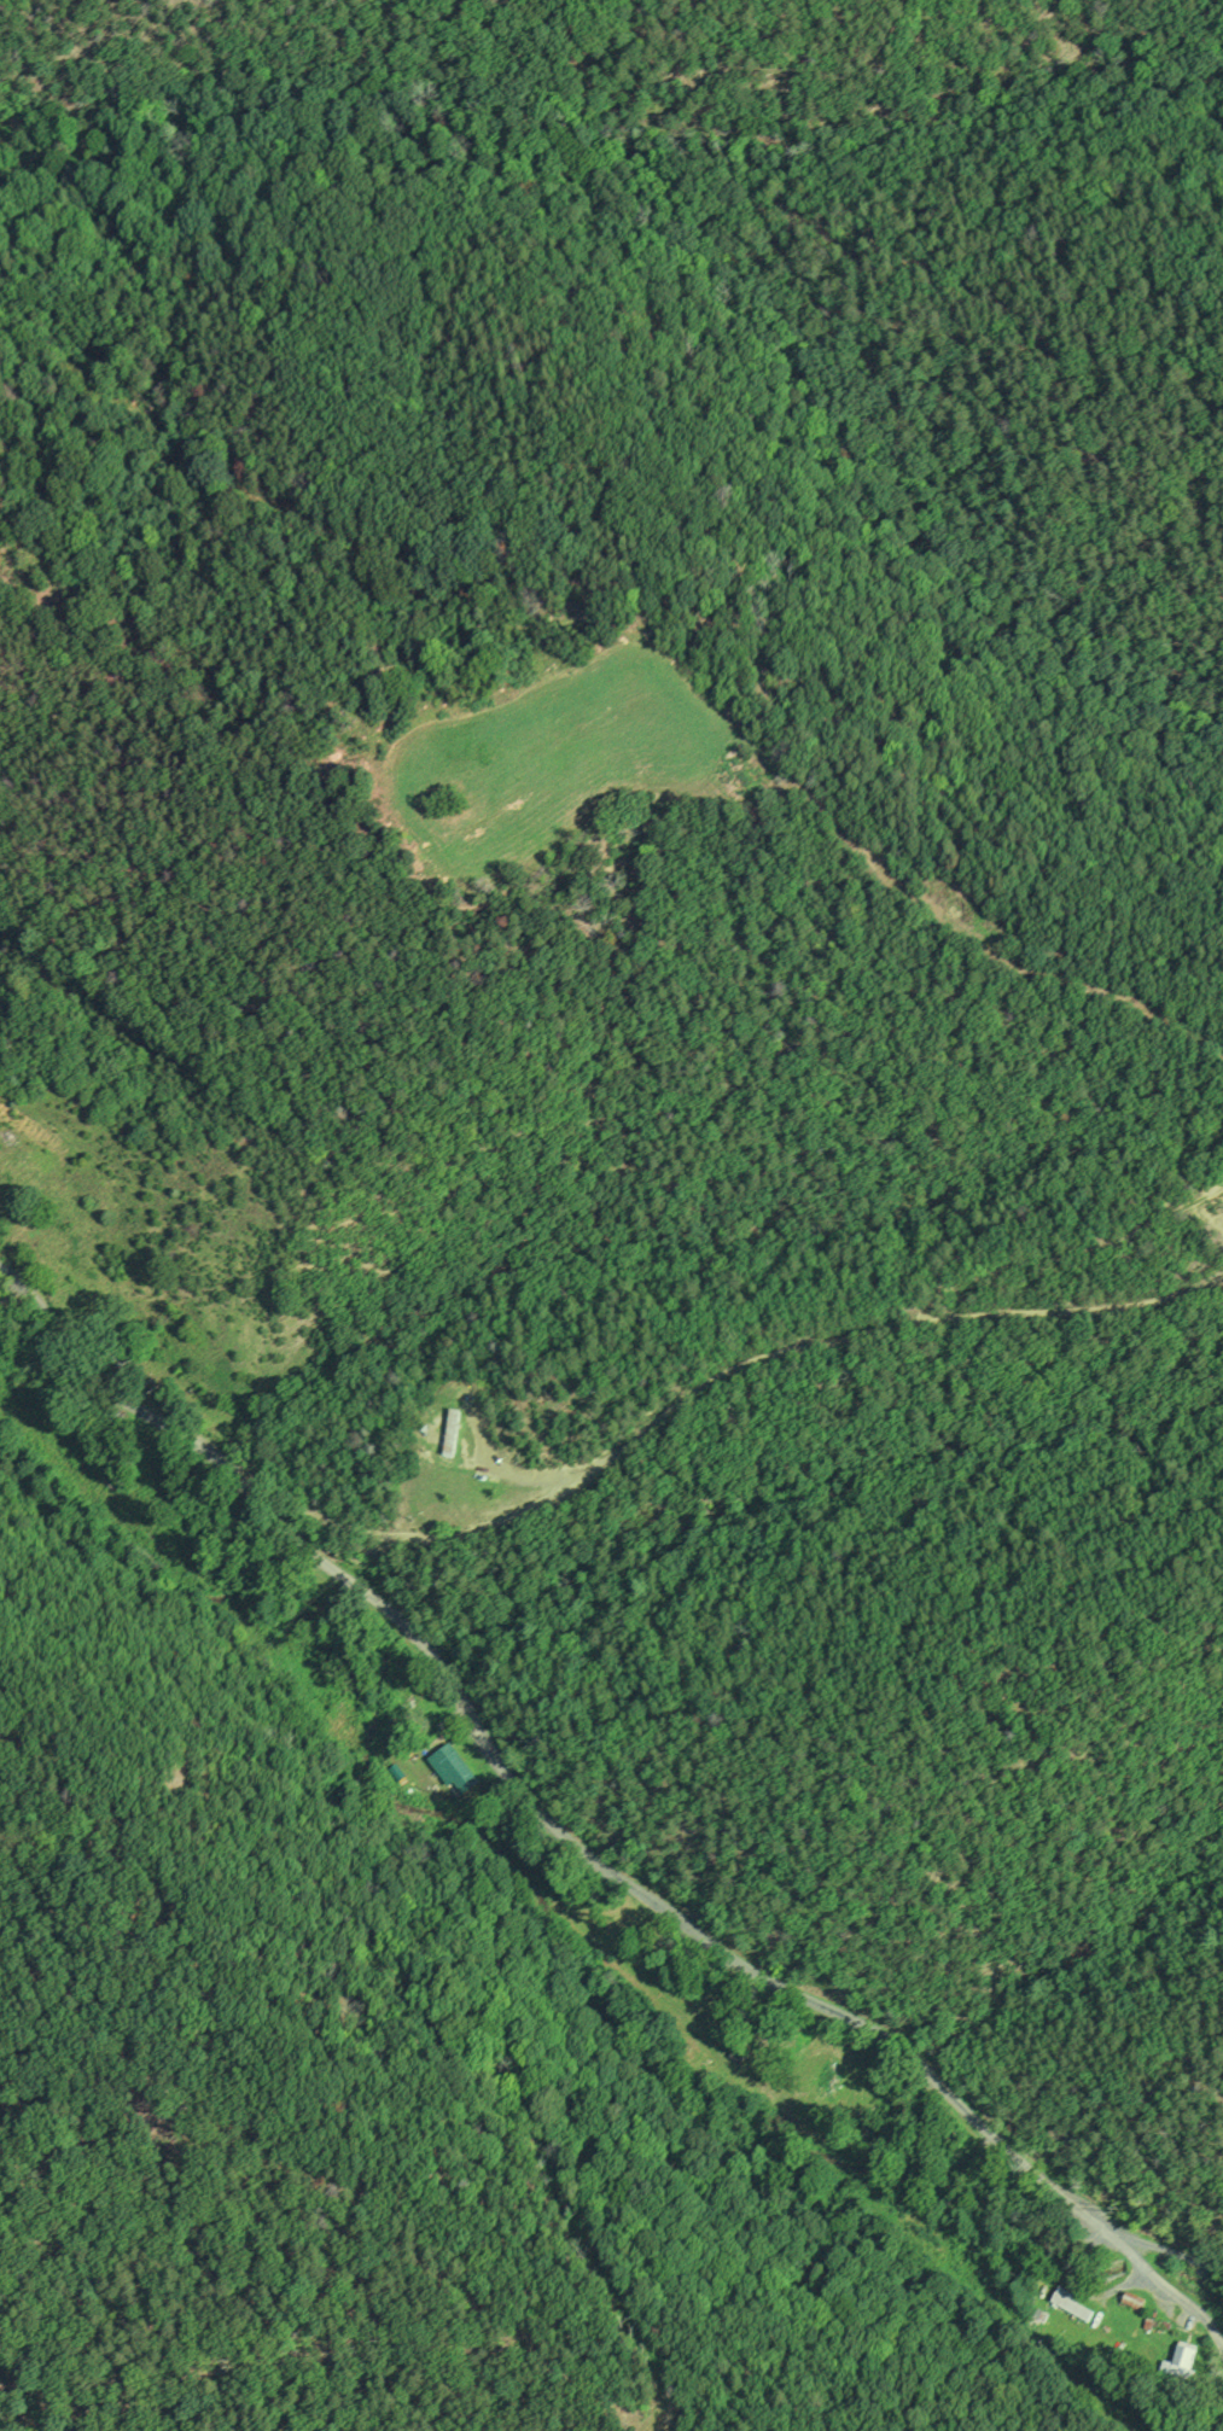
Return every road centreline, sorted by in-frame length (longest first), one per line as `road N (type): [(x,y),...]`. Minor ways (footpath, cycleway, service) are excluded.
road 1 (residential): [(1222,2350),(1190,2308),(933,2056),(761,1963),(581,1850),(396,1611),(303,1552),(193,1436),(92,1375),(0,1258)]
road 2 (residential): [(1222,1287),(1128,1307),(926,1314),(740,1366),(622,1458),(494,1520),(303,1552)]

